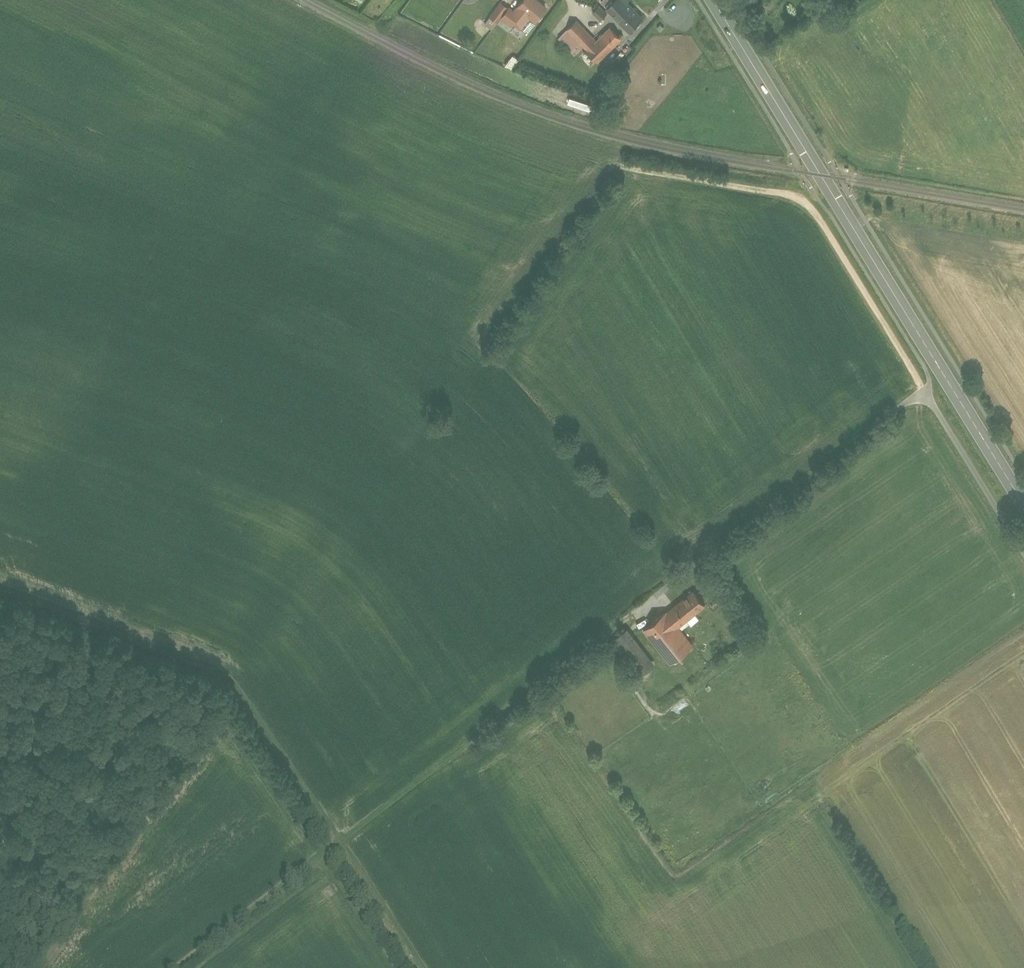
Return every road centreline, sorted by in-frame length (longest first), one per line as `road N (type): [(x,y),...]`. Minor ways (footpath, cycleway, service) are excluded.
road 1 (primary): [(713,0),(1023,503)]
road 2 (residential): [(1023,552),(931,401),(918,398),(642,602)]
road 3 (track): [(922,398),(808,202),(622,167)]

